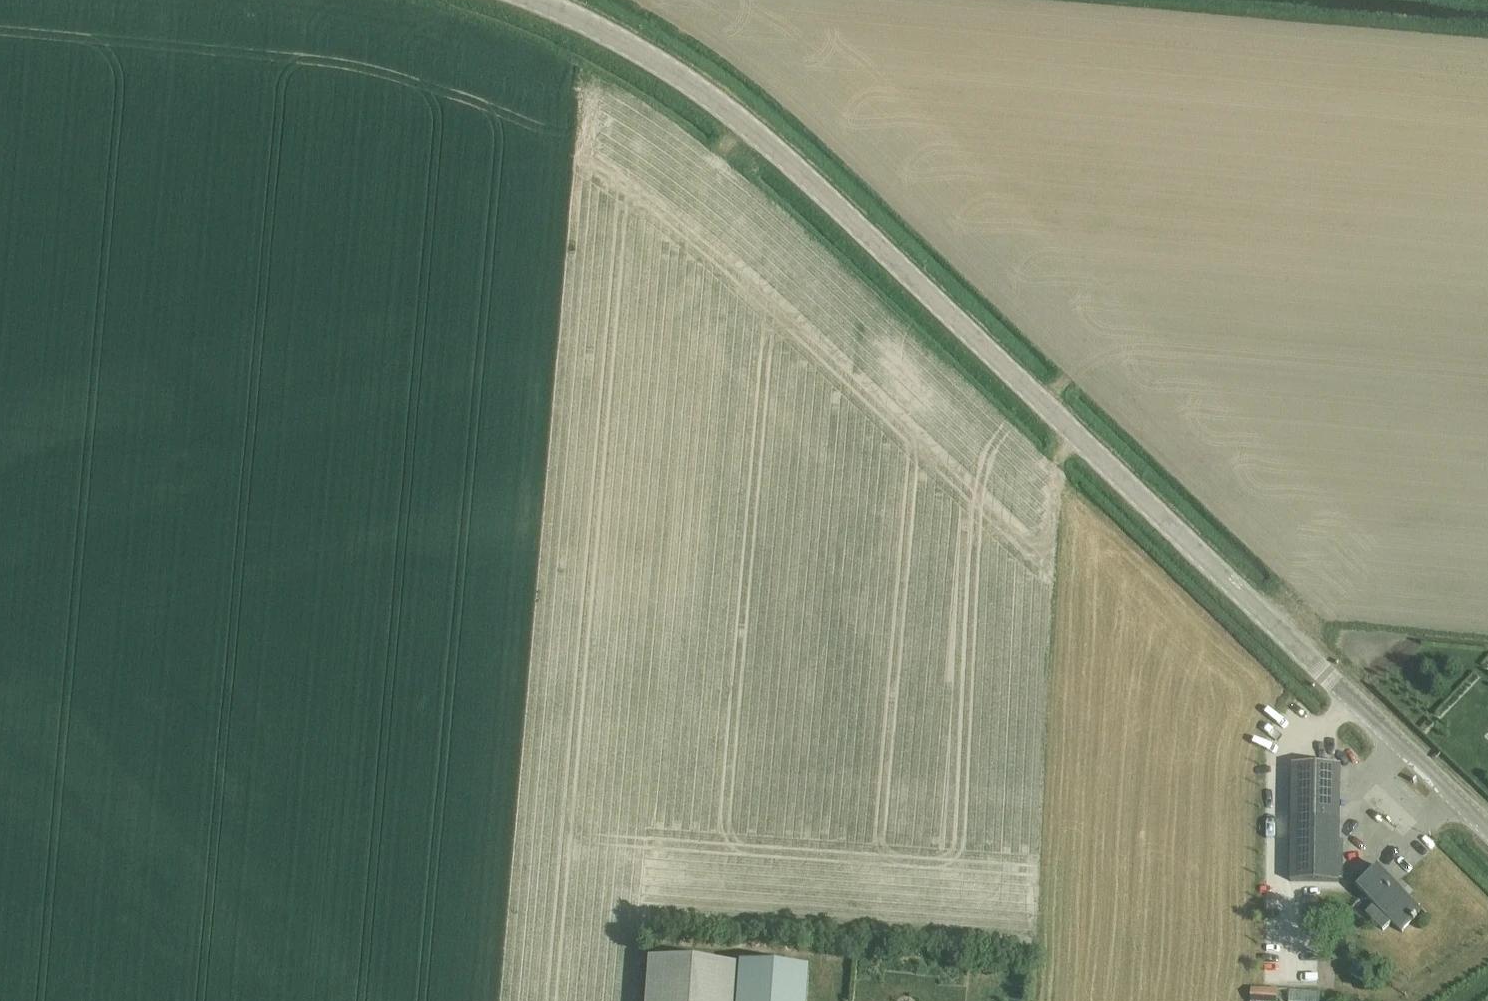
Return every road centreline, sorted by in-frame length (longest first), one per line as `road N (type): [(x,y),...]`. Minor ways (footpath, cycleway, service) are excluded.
road 1 (tertiary): [(1487,831),(791,162),(676,75),(532,0)]

